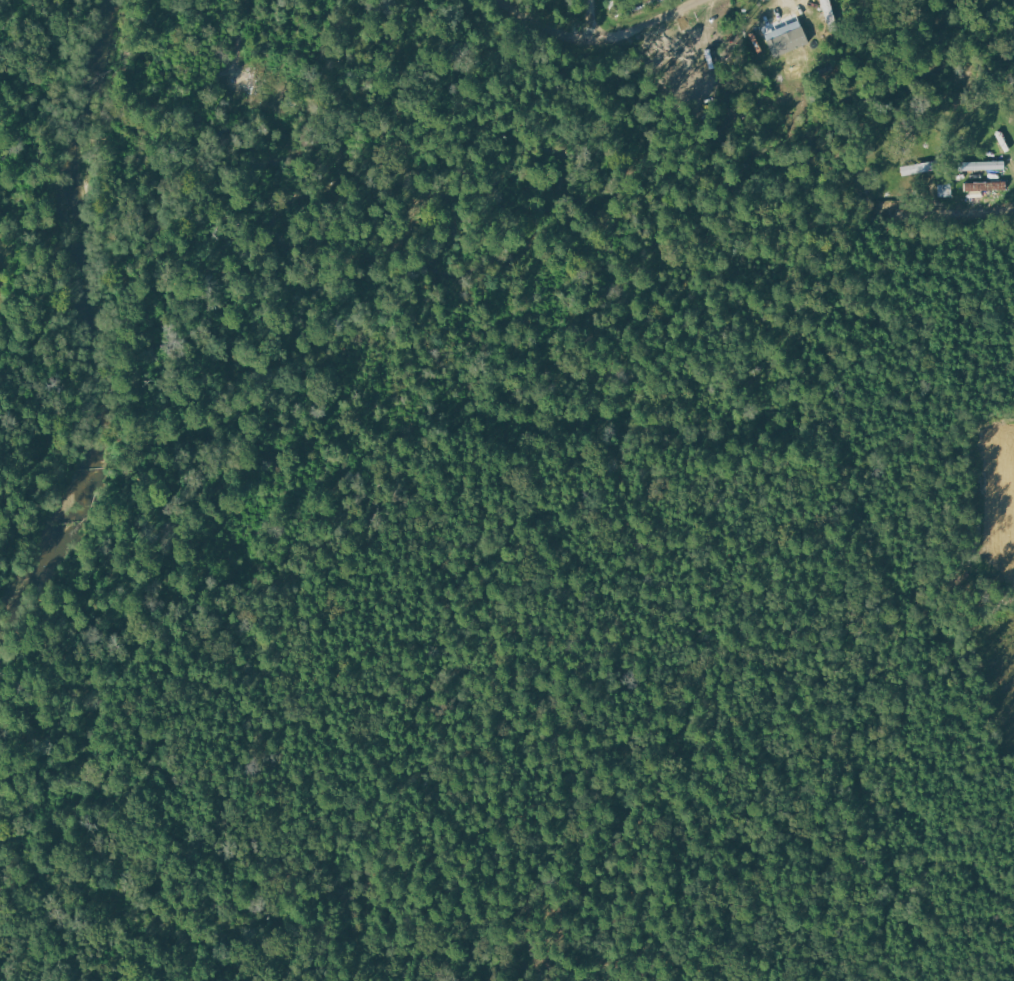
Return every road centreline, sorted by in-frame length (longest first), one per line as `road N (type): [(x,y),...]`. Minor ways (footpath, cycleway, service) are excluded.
road 1 (residential): [(486,0),(539,31),(591,43),(634,34),(709,0)]

